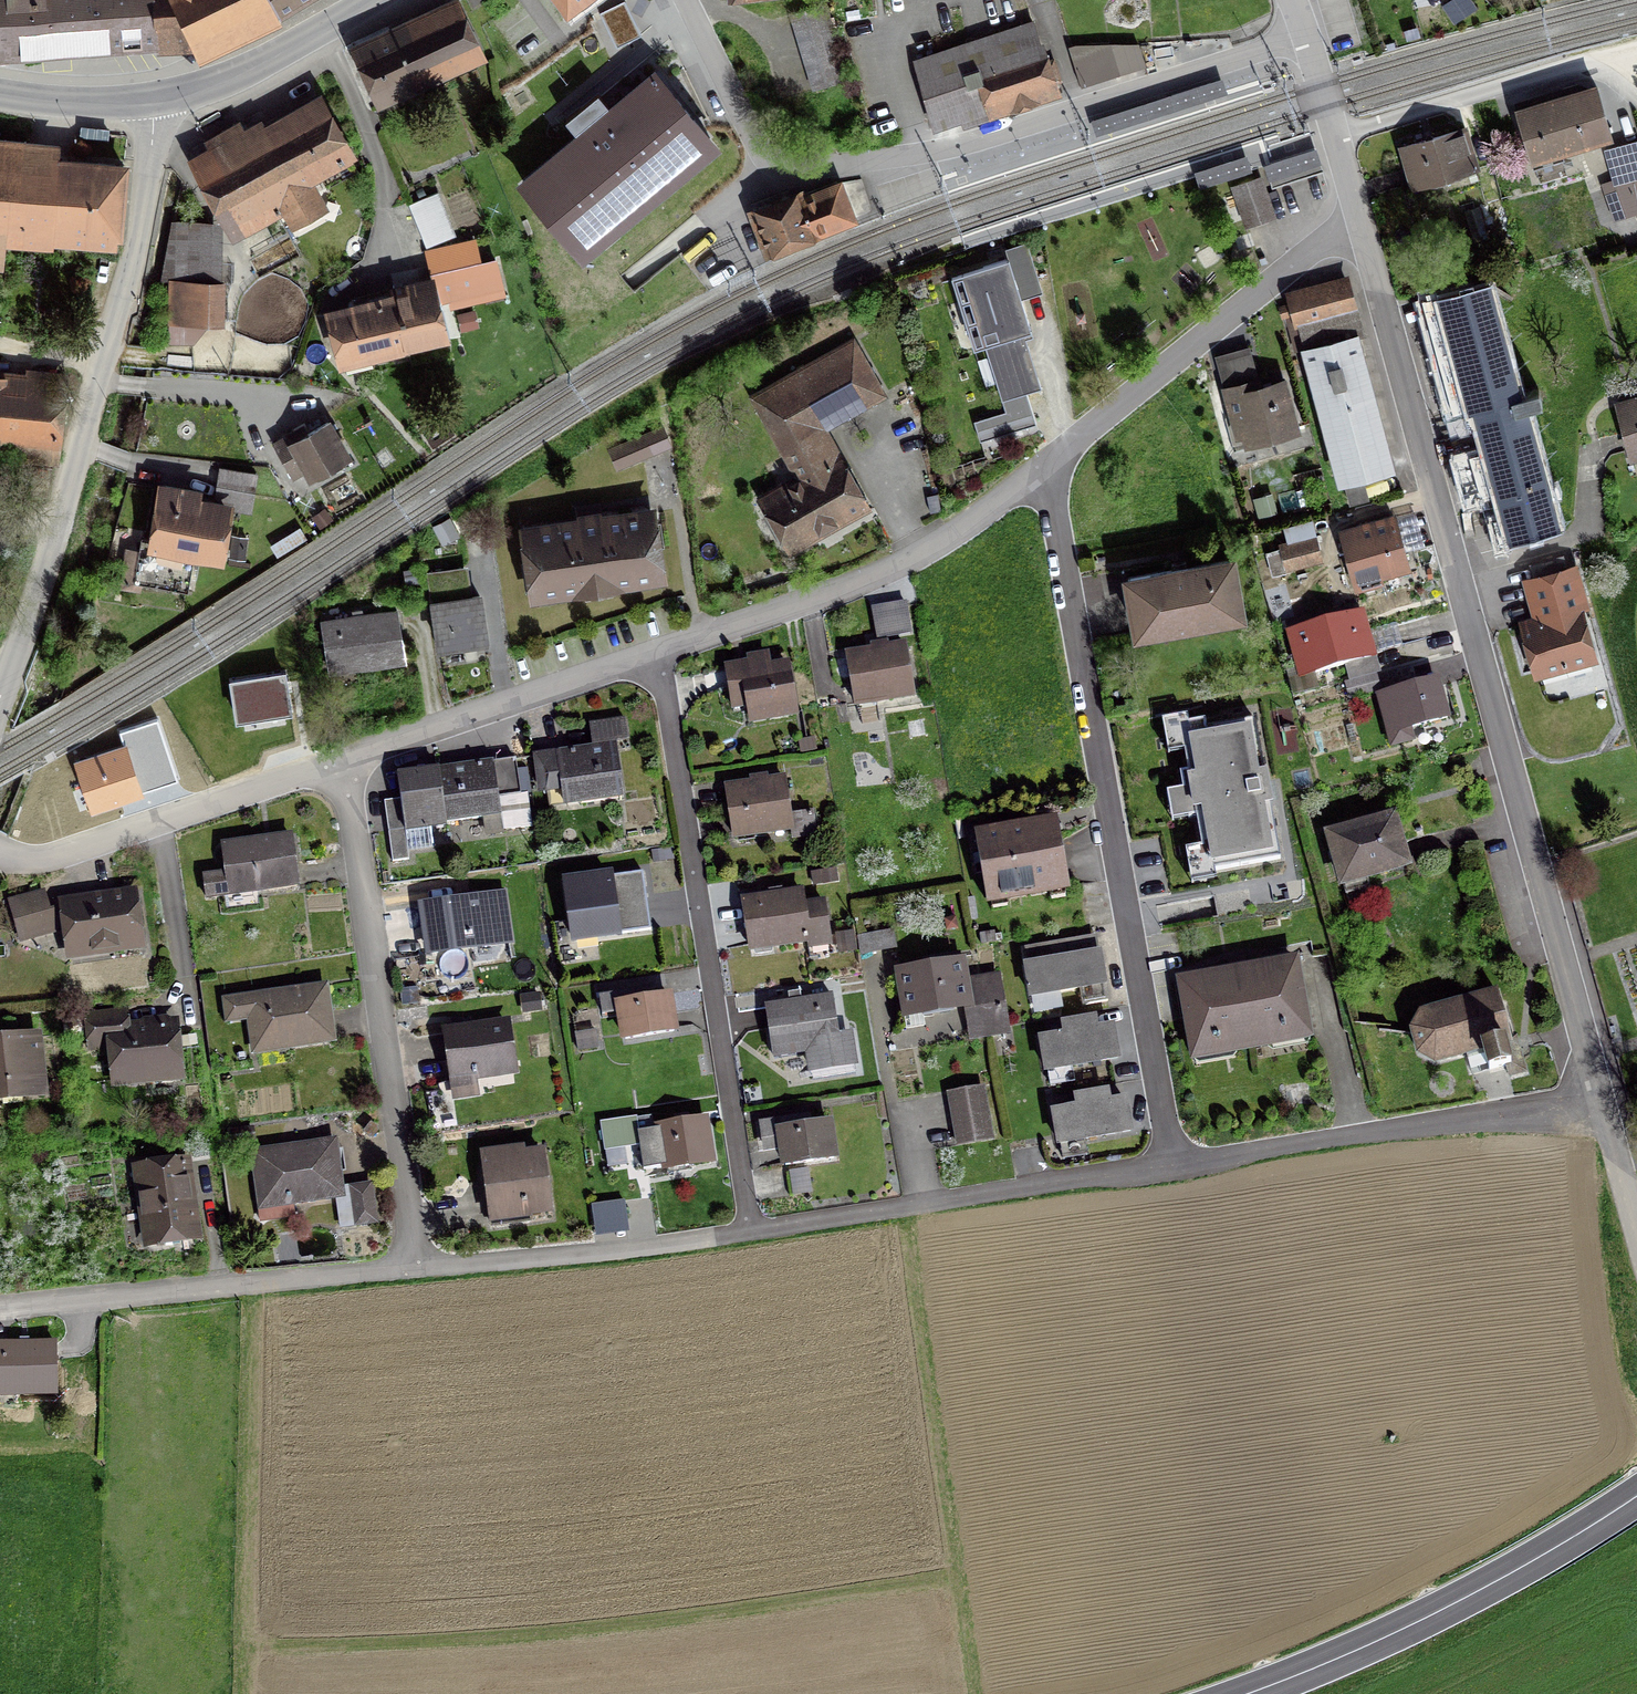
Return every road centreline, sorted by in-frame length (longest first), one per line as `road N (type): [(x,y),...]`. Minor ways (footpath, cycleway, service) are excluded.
road 1 (residential): [(1359,211),(1598,1095)]
road 2 (residential): [(1050,465),(1172,1164)]
road 3 (unclassified): [(150,99),(153,143),(138,233),(59,524),(0,691)]
road 4 (residential): [(655,651),(748,1232)]
road 5 (residential): [(344,761),(412,1269)]
road 6 (primary): [(1242,1693),(1426,1617),(1636,1496)]
road 7 (residential): [(1050,465),(962,529),(879,572),(655,651)]
road 8 (residential): [(1172,1164),(1598,1095)]
road 9 (residential): [(748,1232),(1172,1164)]
road 10 (residential): [(0,1309),(412,1269)]
road 11 (residential): [(1306,35),(922,153)]
road 12 (residential): [(1359,211),(1050,465)]
road 13 (residential): [(344,761),(43,860),(0,853)]
road 14 (residential): [(682,0),(771,167),(792,173),(922,153)]
road 15 (residential): [(412,1269),(607,1255),(748,1232)]
road 16 (residential): [(655,651),(344,761)]
road 17 (residential): [(1335,130),(1575,63),(1636,98)]
road 18 (tertiary): [(371,0),(240,74),(150,99)]
road 19 (tertiary): [(150,99),(0,92)]
road 20 (residential): [(1598,1095),(1636,1235)]

